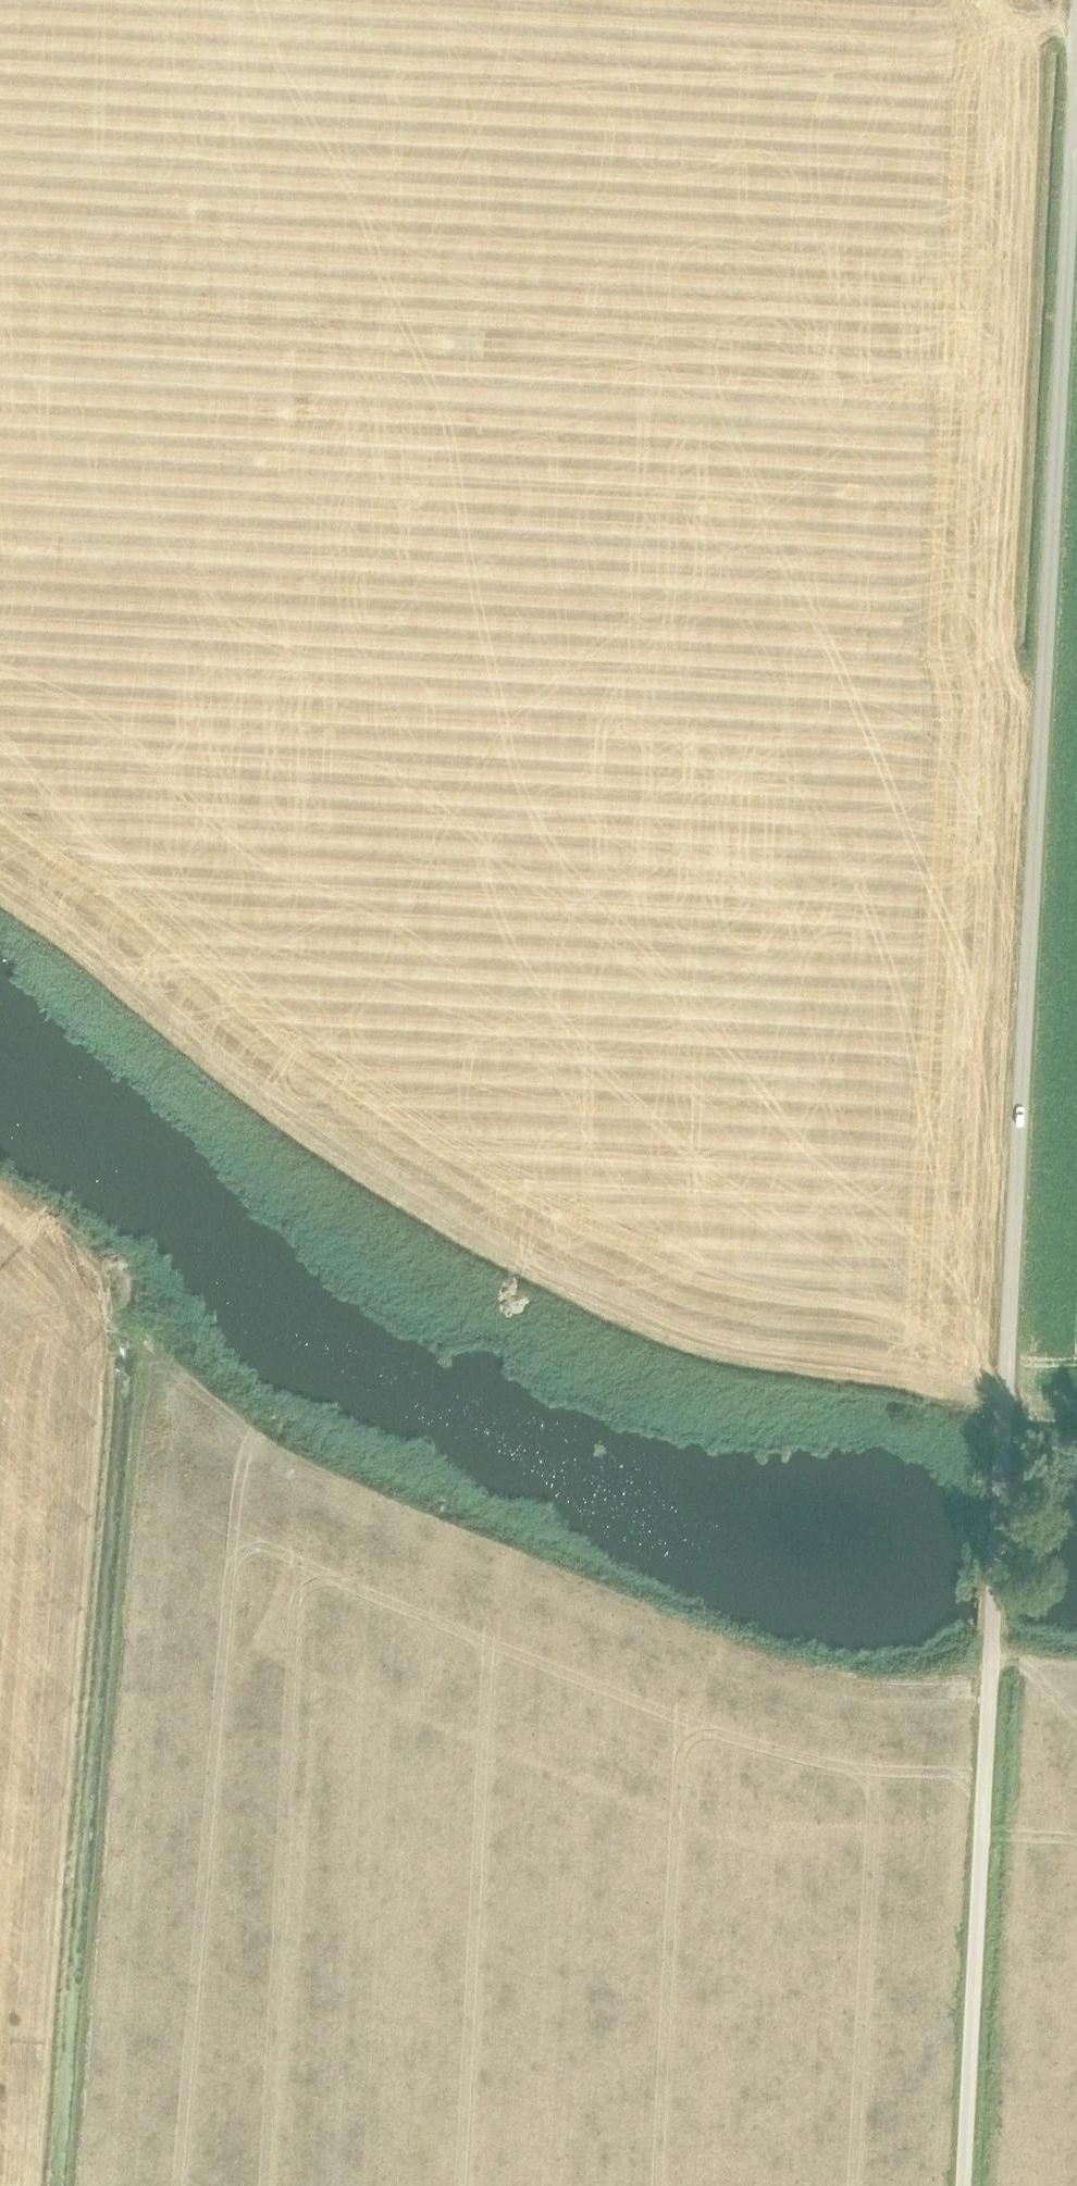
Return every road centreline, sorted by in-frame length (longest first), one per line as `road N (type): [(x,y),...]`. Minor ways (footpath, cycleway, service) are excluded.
road 1 (unclassified): [(963,2185),(1076,87)]

